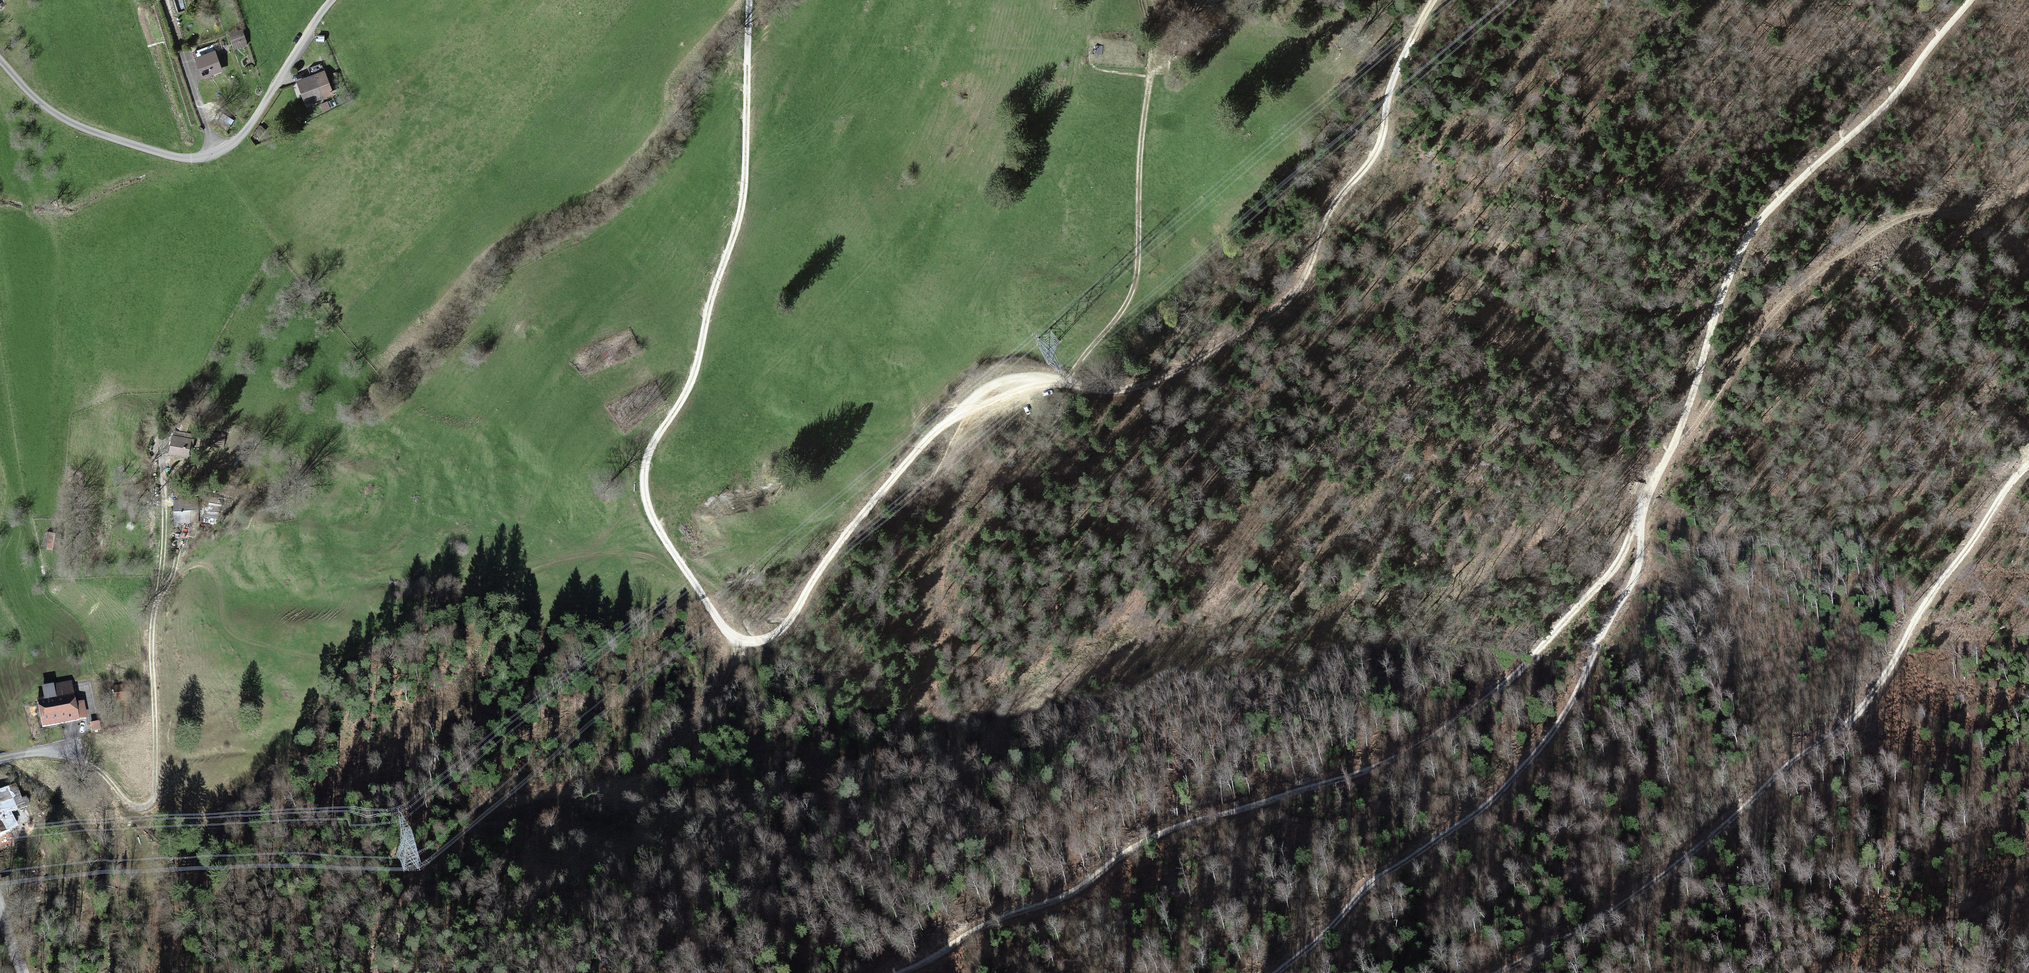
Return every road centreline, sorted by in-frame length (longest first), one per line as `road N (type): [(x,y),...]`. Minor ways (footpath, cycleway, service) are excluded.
road 1 (track): [(1971,0),(1885,106),(1752,229),(1642,514),(1630,586),(1563,716),(1489,804),(1373,881),(1278,972)]
road 2 (track): [(736,639),(762,640),(784,627),(873,502),(987,389),(1031,376),(1134,383),(1188,361),(1289,298),(1328,217),(1378,147),(1393,81),(1432,0)]
road 3 (track): [(904,972),(987,924),(1073,893),(1166,829),(1349,777),(1430,739),(1535,658),(1616,565),(1642,514)]
road 4 (track): [(1496,972),(1652,883),(1853,716),(2028,462)]
road 5 (track): [(749,0),(740,218),(694,376),(655,441),(644,476),(656,525),(736,639)]
road 6 (track): [(736,639),(720,691),(637,777),(498,807),(443,847),(375,947),(371,972)]
road 7 (track): [(1676,440),(1702,416),(1765,320),(1827,267),(1899,219),(1993,203),(2028,182)]
road 8 (track): [(162,442),(149,805),(128,803),(87,763)]
road 9 (track): [(1067,380),(1135,282),(1153,55)]
road 10 (residential): [(0,60),(40,103),(84,128),(179,157),(217,153)]
road 11 (track): [(217,153),(243,135),(332,0)]
road 12 (track): [(1928,932),(2028,866)]

